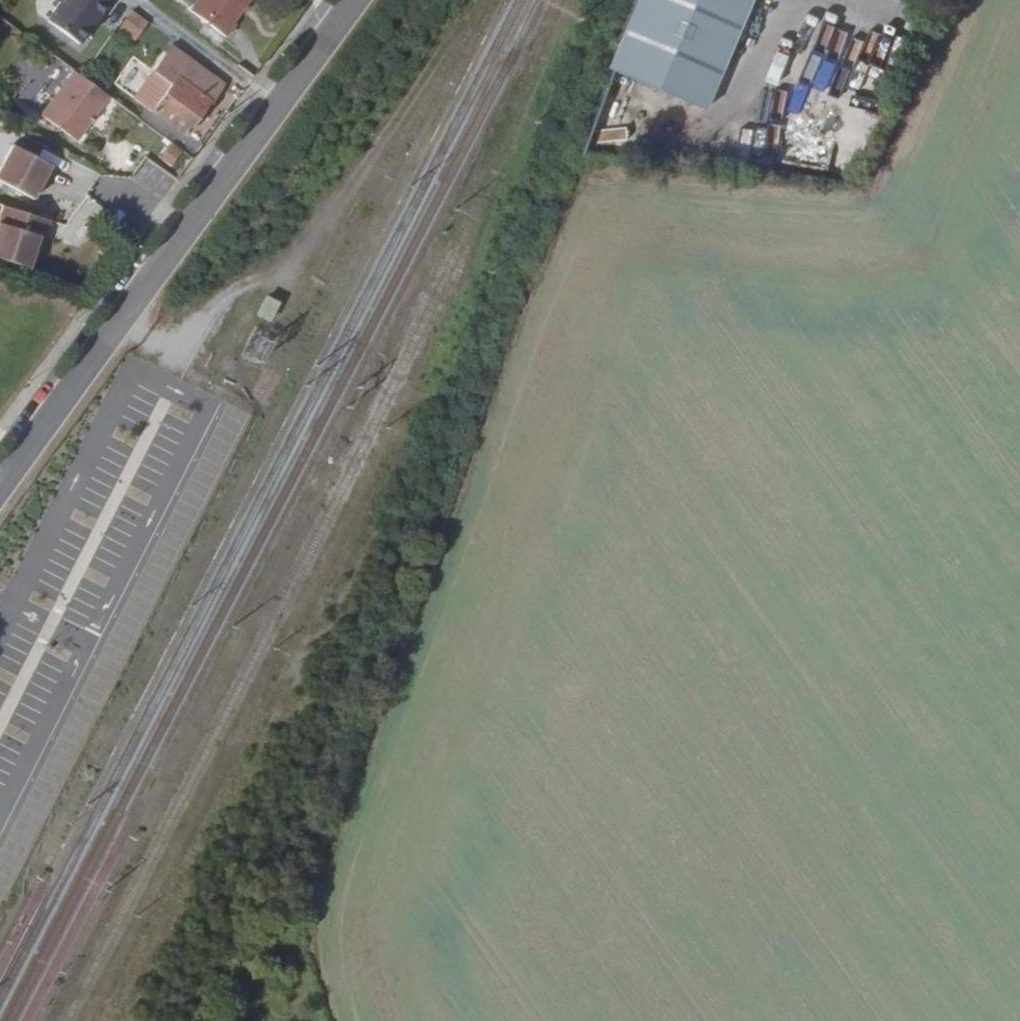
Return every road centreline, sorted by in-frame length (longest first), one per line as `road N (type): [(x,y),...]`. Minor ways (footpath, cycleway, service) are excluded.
road 1 (track): [(123,316),(146,331),(165,331),(281,273),(308,248),(420,86)]
road 2 (tertiary): [(182,233),(0,489)]
road 3 (tertiary): [(353,0),(182,233)]

